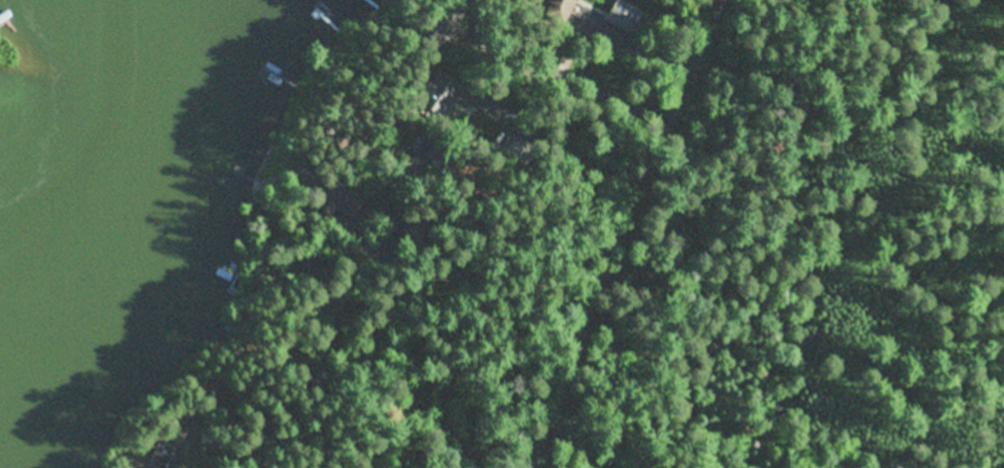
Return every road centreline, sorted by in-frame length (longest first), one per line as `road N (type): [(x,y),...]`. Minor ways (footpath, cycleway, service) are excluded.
road 1 (residential): [(542,467),(592,341),(597,289),(706,55)]
road 2 (residential): [(526,467),(476,406),(386,384),(299,409)]

